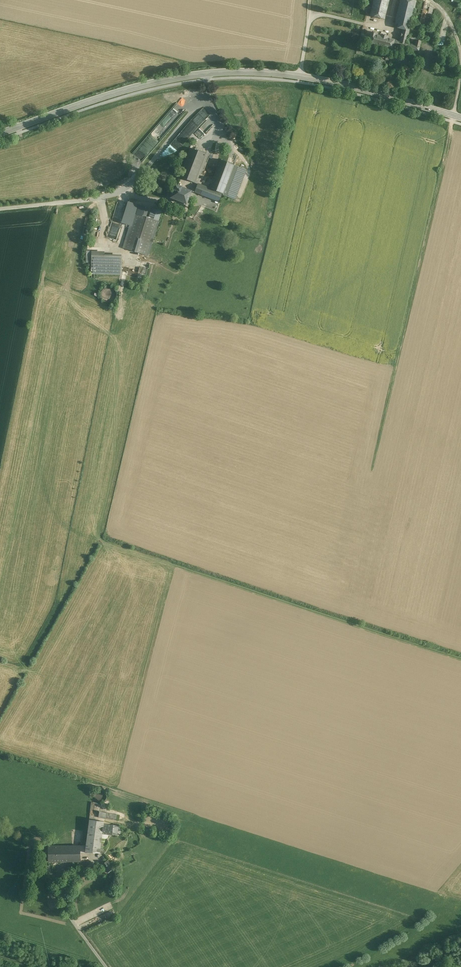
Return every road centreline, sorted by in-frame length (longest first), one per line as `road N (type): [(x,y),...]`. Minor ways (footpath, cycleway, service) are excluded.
road 1 (tertiary): [(460,118),(350,86),(239,71),(140,86),(0,135)]

